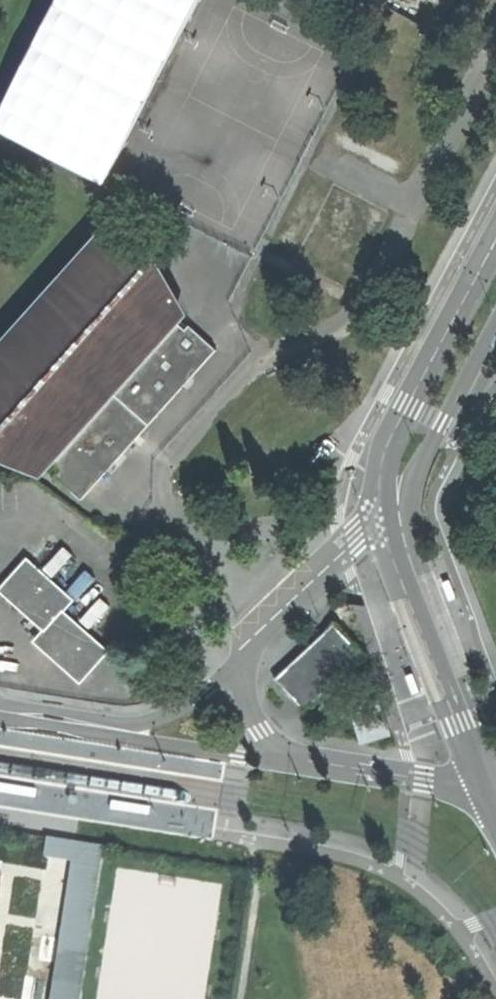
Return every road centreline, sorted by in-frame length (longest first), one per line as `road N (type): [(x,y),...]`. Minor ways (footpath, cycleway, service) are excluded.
road 1 (tertiary): [(495,241),(391,436),(383,460),(388,508)]
road 2 (tertiary): [(388,508),(490,784)]
road 3 (tertiary): [(388,508),(417,473),(495,324)]
road 4 (unclassified): [(388,508),(242,663)]
road 5 (unclassified): [(284,760),(490,784)]
road 6 (unclassified): [(108,732),(284,760)]
road 7 (unclassified): [(242,663),(183,708),(108,732)]

